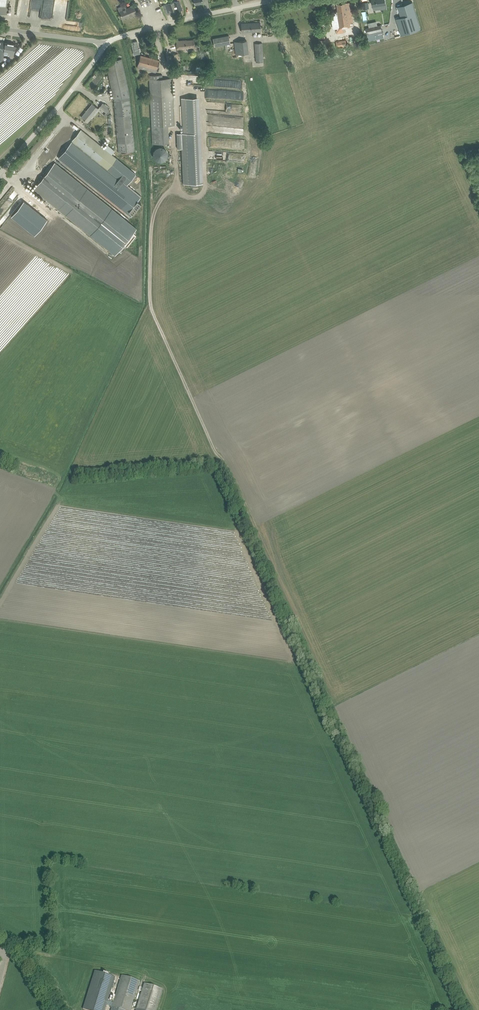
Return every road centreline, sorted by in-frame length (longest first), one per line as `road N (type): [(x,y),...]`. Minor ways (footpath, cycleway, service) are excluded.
road 1 (unclassified): [(106,45),(275,0)]
road 2 (unclassified): [(0,173),(106,45)]

